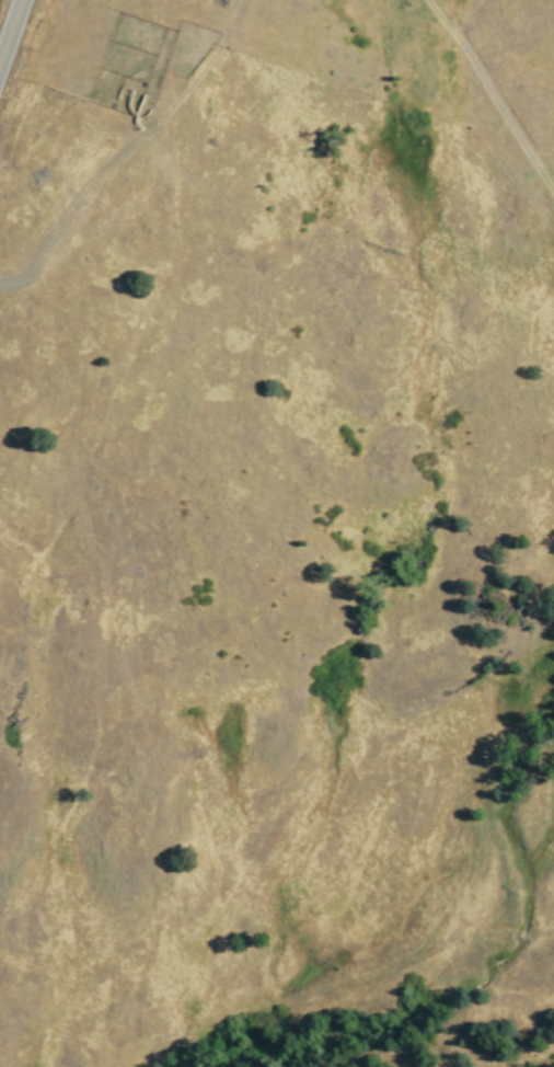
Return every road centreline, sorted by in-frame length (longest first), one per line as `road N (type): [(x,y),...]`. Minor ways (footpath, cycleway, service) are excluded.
road 1 (track): [(553,190),(430,0)]

